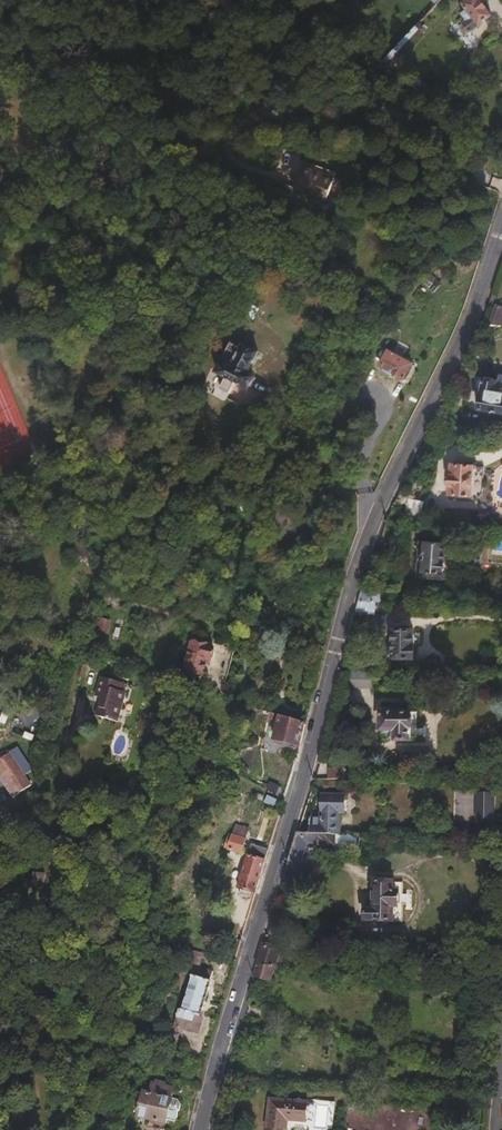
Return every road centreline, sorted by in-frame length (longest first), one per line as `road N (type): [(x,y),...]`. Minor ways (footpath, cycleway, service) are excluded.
road 1 (residential): [(201,1129),(350,594),(377,516),(475,319),(501,229)]

